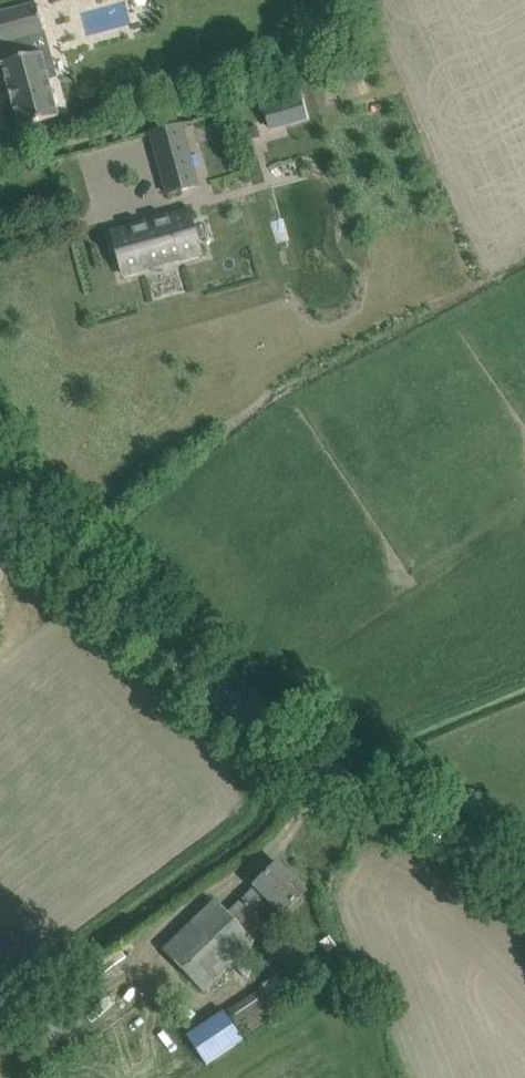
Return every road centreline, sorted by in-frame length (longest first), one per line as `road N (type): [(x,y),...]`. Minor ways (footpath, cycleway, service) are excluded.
road 1 (tertiary): [(524,872),(286,740),(197,671),(117,597),(0,430)]

